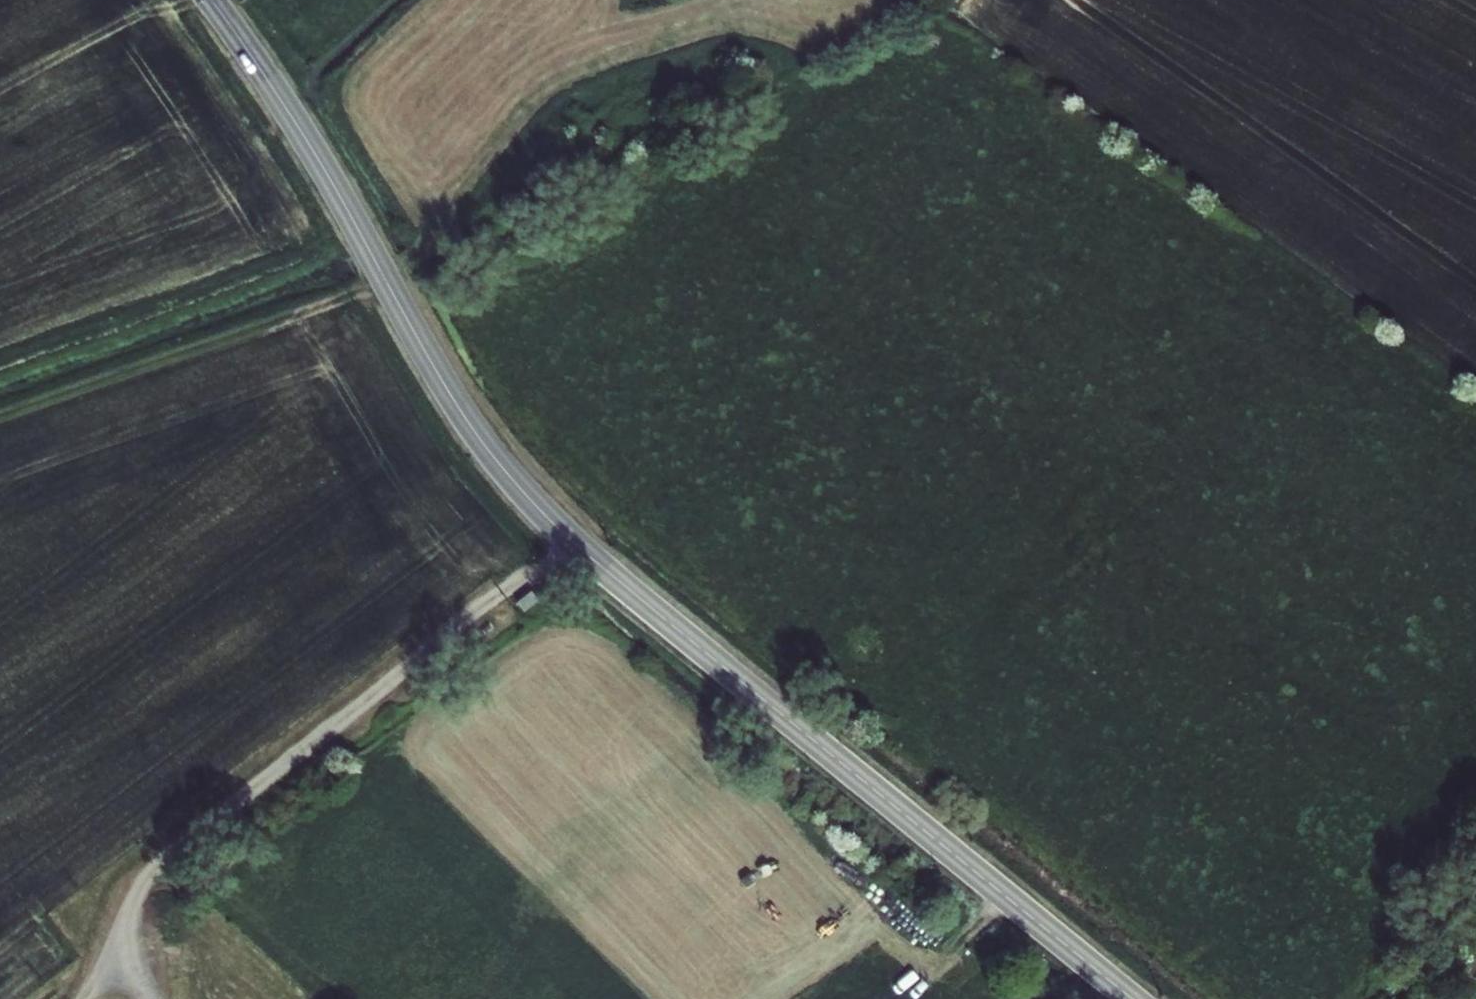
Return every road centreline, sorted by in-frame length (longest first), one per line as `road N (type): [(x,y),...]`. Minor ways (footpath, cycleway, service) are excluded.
road 1 (tertiary): [(1133,998),(656,613),(519,490),(444,386),(312,150),(210,0)]
road 2 (track): [(385,280),(0,411)]

